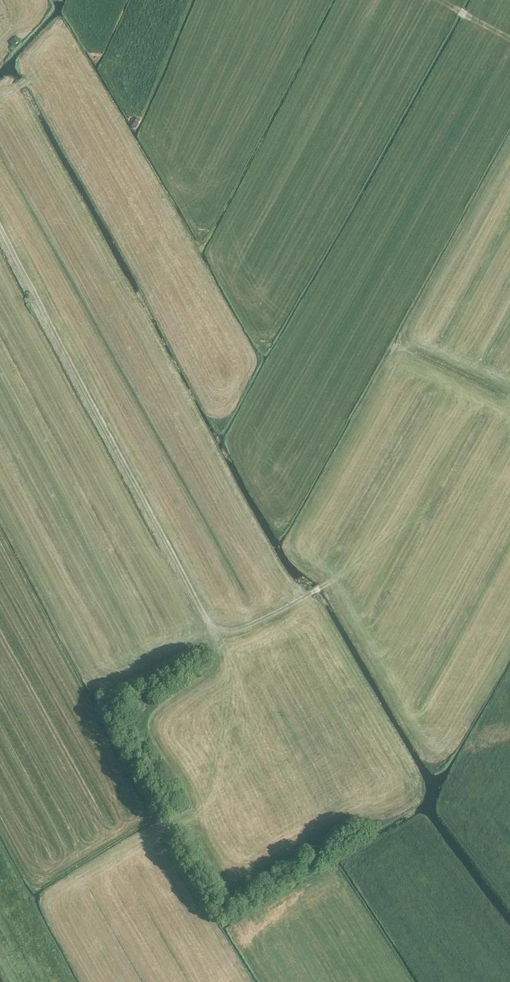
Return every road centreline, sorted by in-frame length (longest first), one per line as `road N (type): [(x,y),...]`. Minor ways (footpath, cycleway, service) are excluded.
road 1 (track): [(335,580),(233,631),(211,628),(0,233)]
road 2 (track): [(151,837),(196,808),(217,762),(219,629)]

